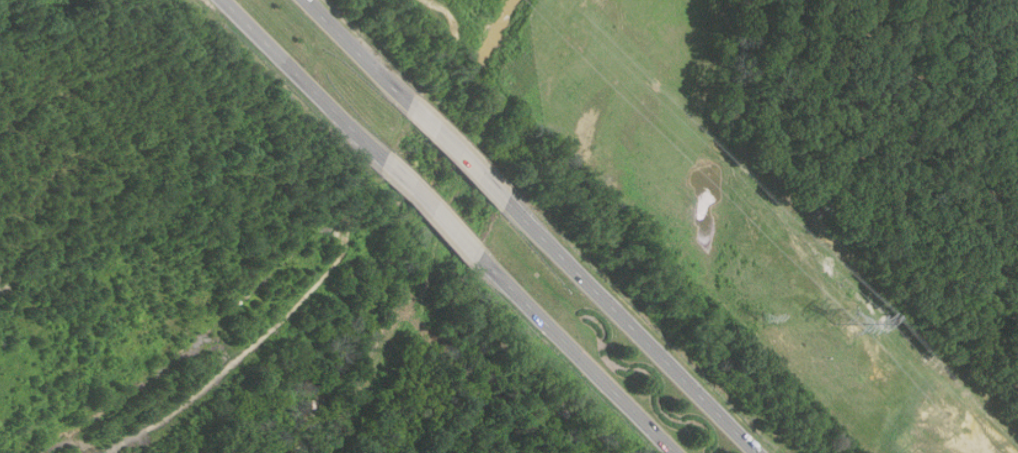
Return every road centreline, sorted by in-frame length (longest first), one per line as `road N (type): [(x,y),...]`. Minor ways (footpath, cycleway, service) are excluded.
road 1 (trunk): [(758,452),(507,203)]
road 2 (trunk): [(480,259),(674,452)]
road 3 (trunk): [(223,0),(386,163)]
road 4 (trunk): [(411,105),(305,0)]
road 5 (trunk): [(507,203),(411,105)]
road 6 (trunk): [(386,163),(480,259)]

